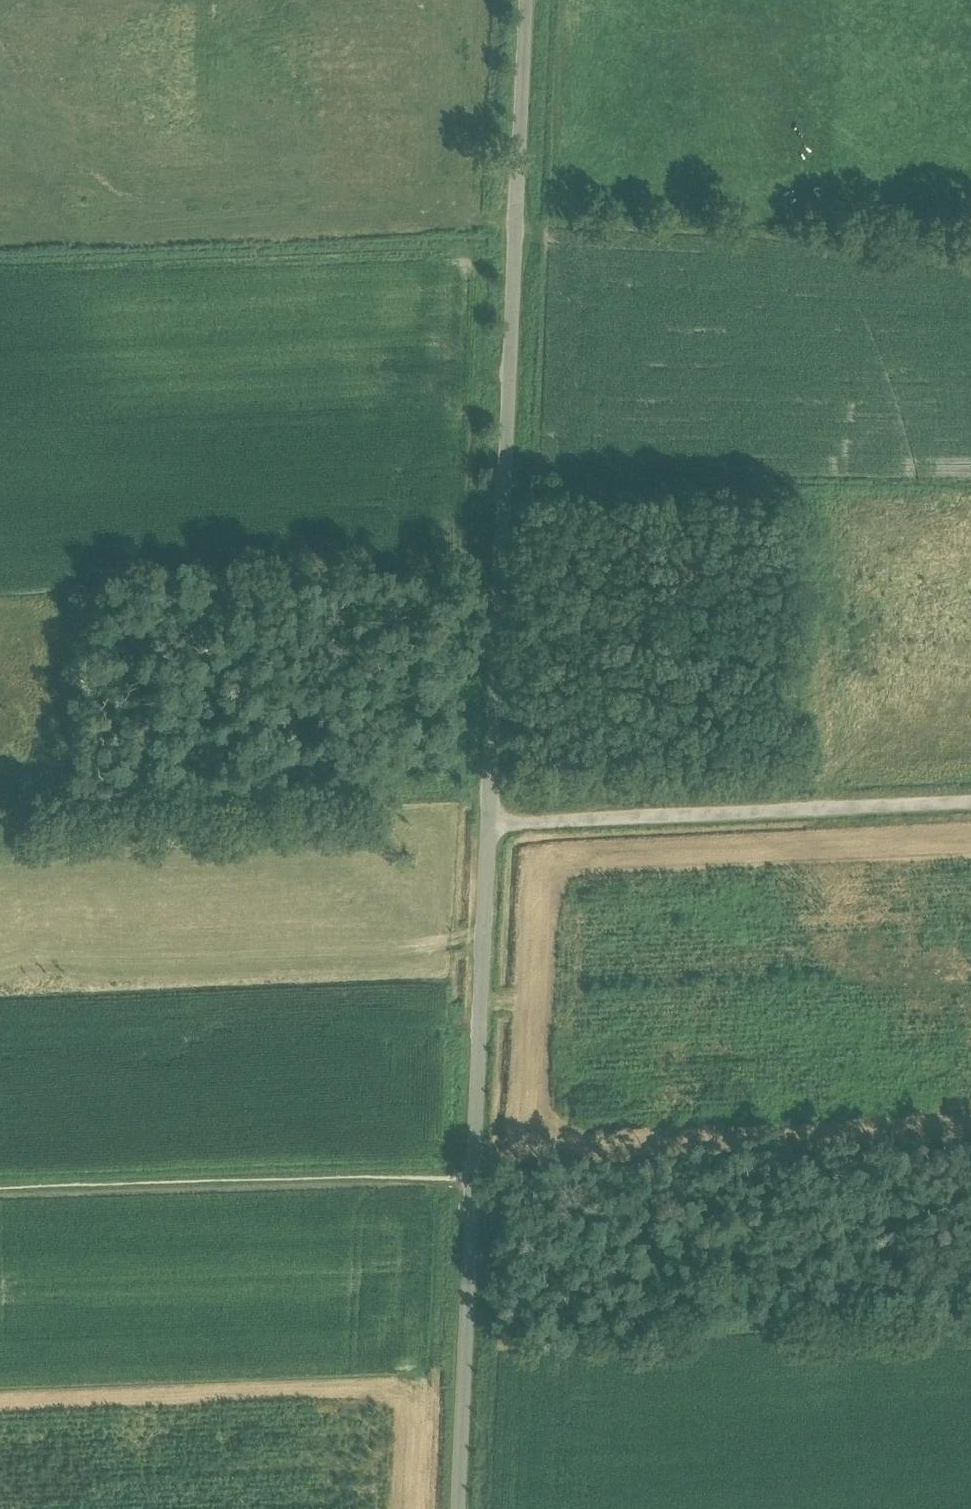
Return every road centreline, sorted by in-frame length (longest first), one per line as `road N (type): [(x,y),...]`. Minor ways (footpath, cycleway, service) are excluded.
road 1 (unclassified): [(460,1508),(521,0)]
road 2 (track): [(970,804),(492,820)]

